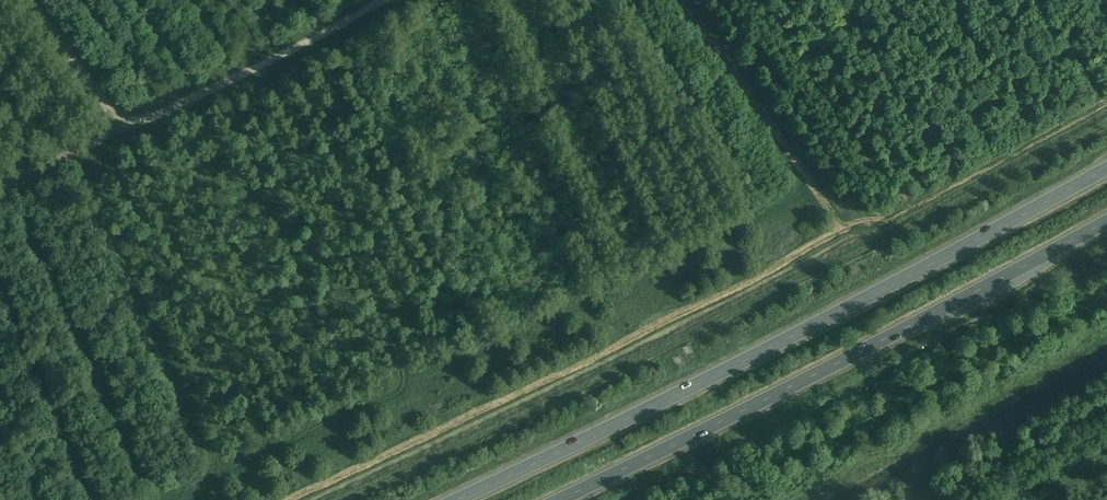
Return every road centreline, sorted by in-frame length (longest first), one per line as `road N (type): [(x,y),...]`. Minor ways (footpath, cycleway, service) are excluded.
road 1 (trunk): [(1106,169),(456,499)]
road 2 (trunk): [(559,499),(1106,222)]
road 3 (track): [(29,0),(106,112),(143,125),(391,0)]

